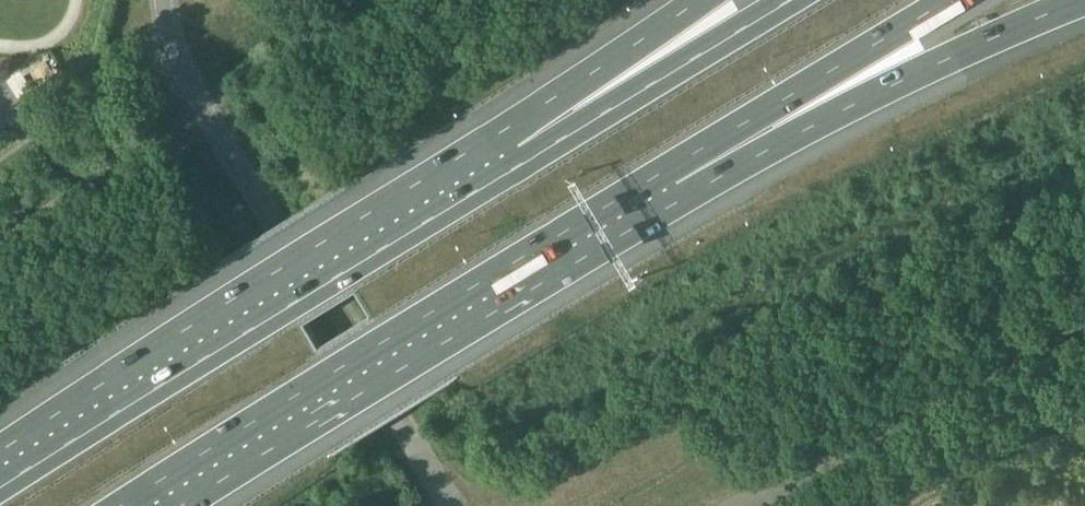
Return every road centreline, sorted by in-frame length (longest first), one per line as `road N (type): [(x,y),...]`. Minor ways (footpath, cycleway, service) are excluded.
road 1 (motorway): [(135,505),(671,179)]
road 2 (unclassified): [(450,505),(247,182),(168,40),(168,0)]
road 3 (motorway): [(492,162),(0,467)]
road 4 (motorway): [(671,179),(1084,0)]
road 5 (unclassified): [(738,505),(1084,326)]
road 6 (motorway): [(789,0),(492,162)]
road 7 (motorway): [(671,179),(948,0)]
road 8 (motorway): [(701,0),(492,162)]

